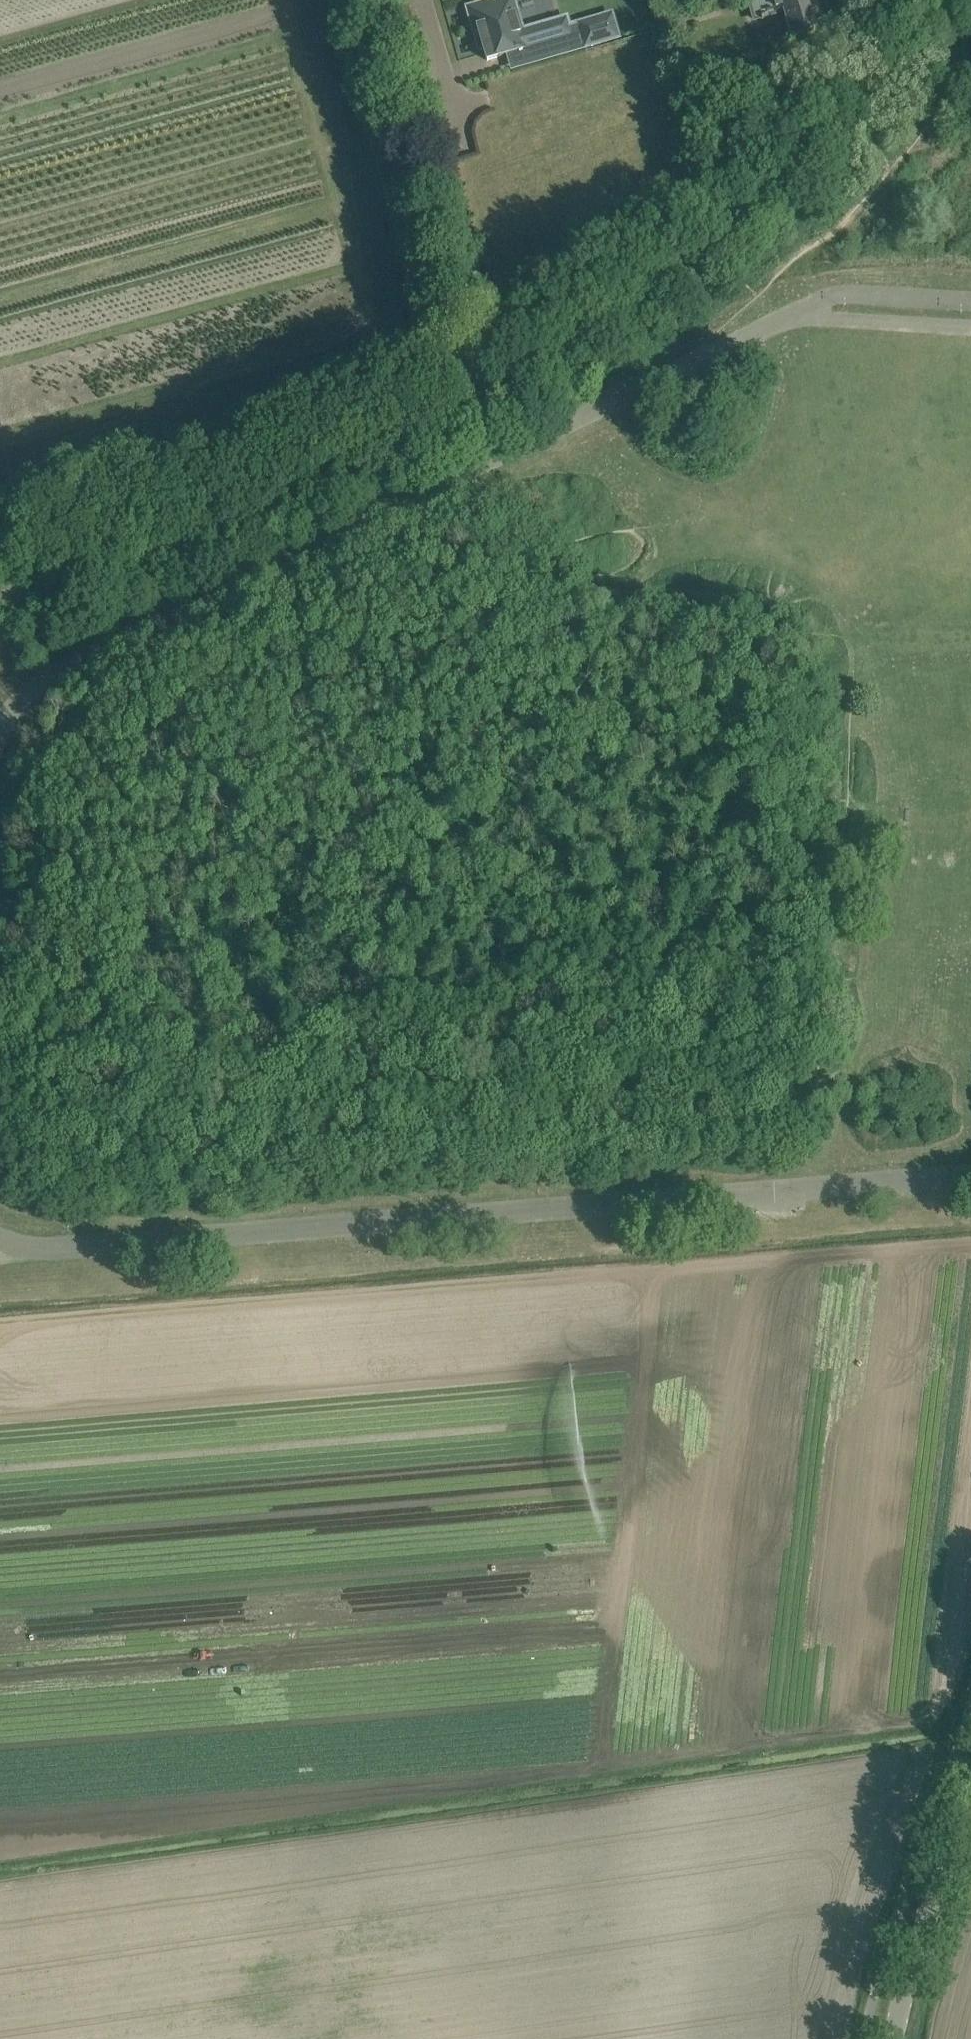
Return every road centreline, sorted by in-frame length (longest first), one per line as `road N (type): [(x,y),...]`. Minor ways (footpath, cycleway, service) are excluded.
road 1 (secondary): [(896,2038),(917,1946),(970,1796)]
road 2 (residential): [(423,0),(465,151)]

